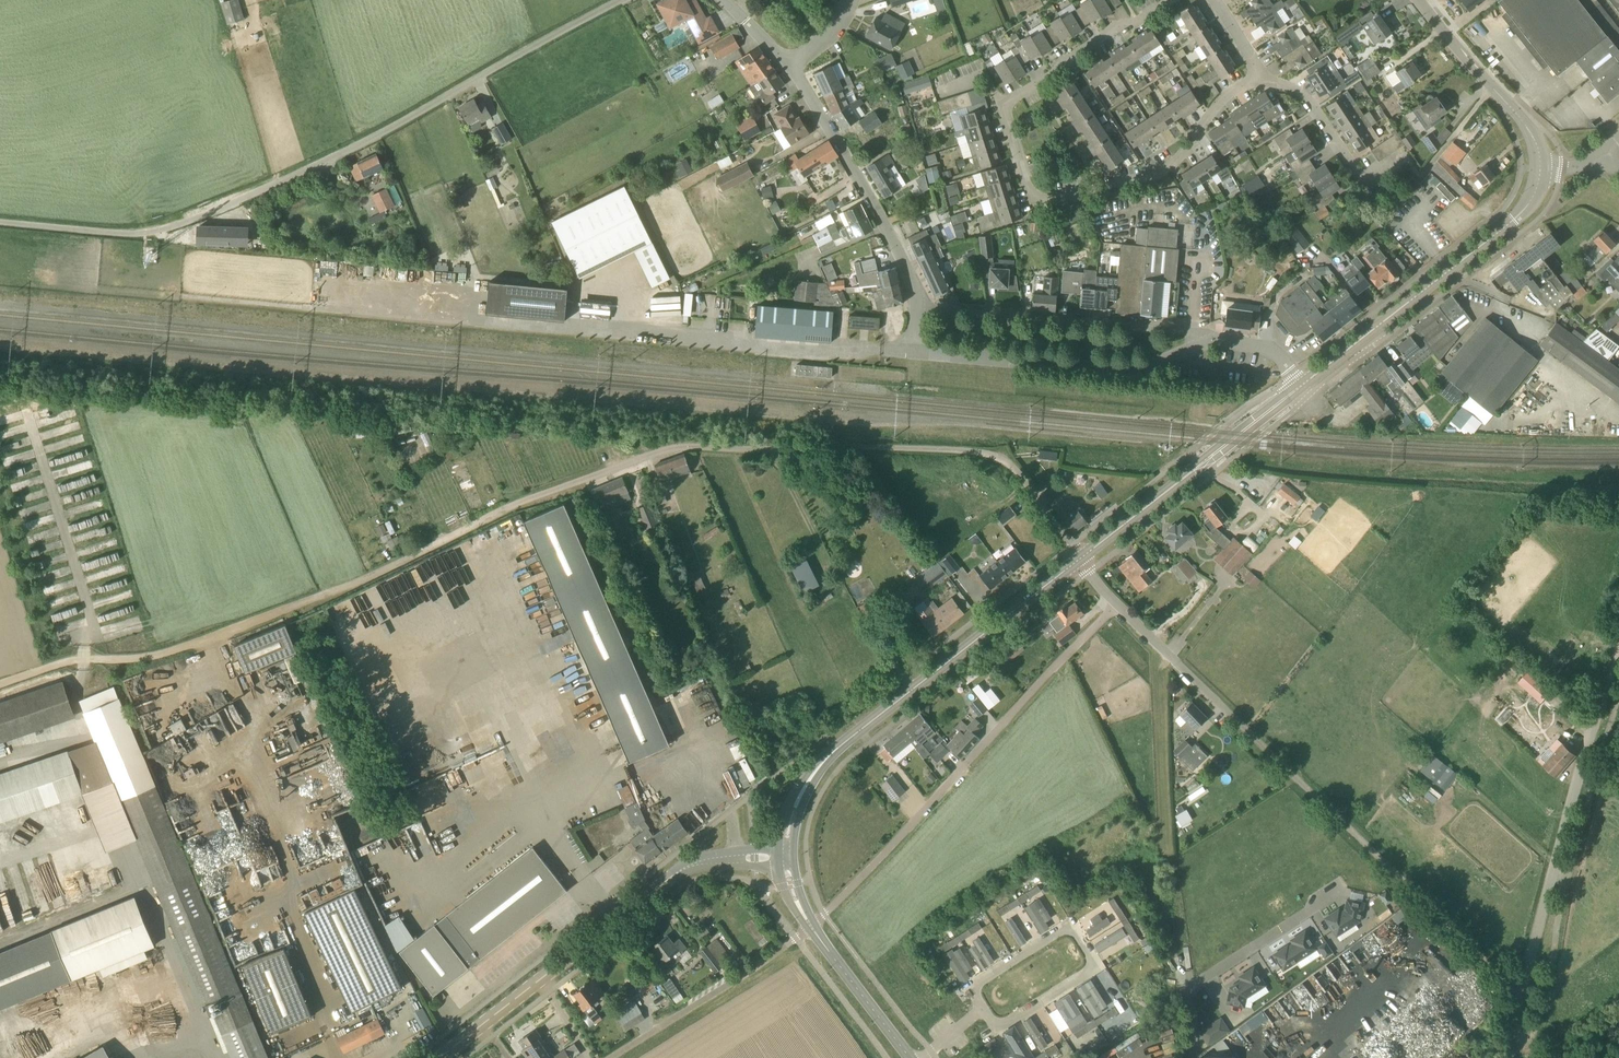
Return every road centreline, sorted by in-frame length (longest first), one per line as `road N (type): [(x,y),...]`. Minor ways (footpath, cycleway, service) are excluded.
road 1 (unclassified): [(47,674),(195,648),(680,449),(984,453),(1020,474),(1079,560)]
road 2 (residential): [(1526,1015),(1114,604)]
road 3 (residential): [(1264,79),(1223,98),(1181,157),(1152,176),(1066,199),(1036,193),(1009,122),(1012,103),(1072,56),(1171,0)]
road 4 (unclassified): [(175,227),(350,151),(619,1)]
road 5 (unclassified): [(811,926),(1114,604)]
road 6 (tertiary): [(786,857),(801,795),(828,758),(1079,560)]
road 7 (residential): [(1526,1015),(1618,668)]
road 8 (unclassified): [(483,1025),(684,870),(786,857)]
road 9 (residential): [(1209,341),(1121,370),(914,352),(917,308)]
road 10 (tertiary): [(1301,386),(1521,215),(1534,199),(1540,168)]
road 11 (residential): [(982,1009),(996,1030),(1097,965),(1071,924),(969,988)]
road 12 (residential): [(917,308),(1191,331),(1209,341)]
road 13 (tertiary): [(1079,560),(1301,386)]
road 14 (residential): [(917,308),(898,248),(791,64)]
road 15 (unclassified): [(1188,1057),(1190,987),(1340,891)]
road 16 (unclassified): [(609,1057),(811,926)]
road 17 (tertiary): [(1540,168),(1522,120),(1420,0)]
road 18 (residential): [(1386,219),(1308,100),(1264,79)]
road 19 (unclassified): [(175,227),(128,236),(0,223)]
road 20 (tertiary): [(911,1057),(811,926)]

